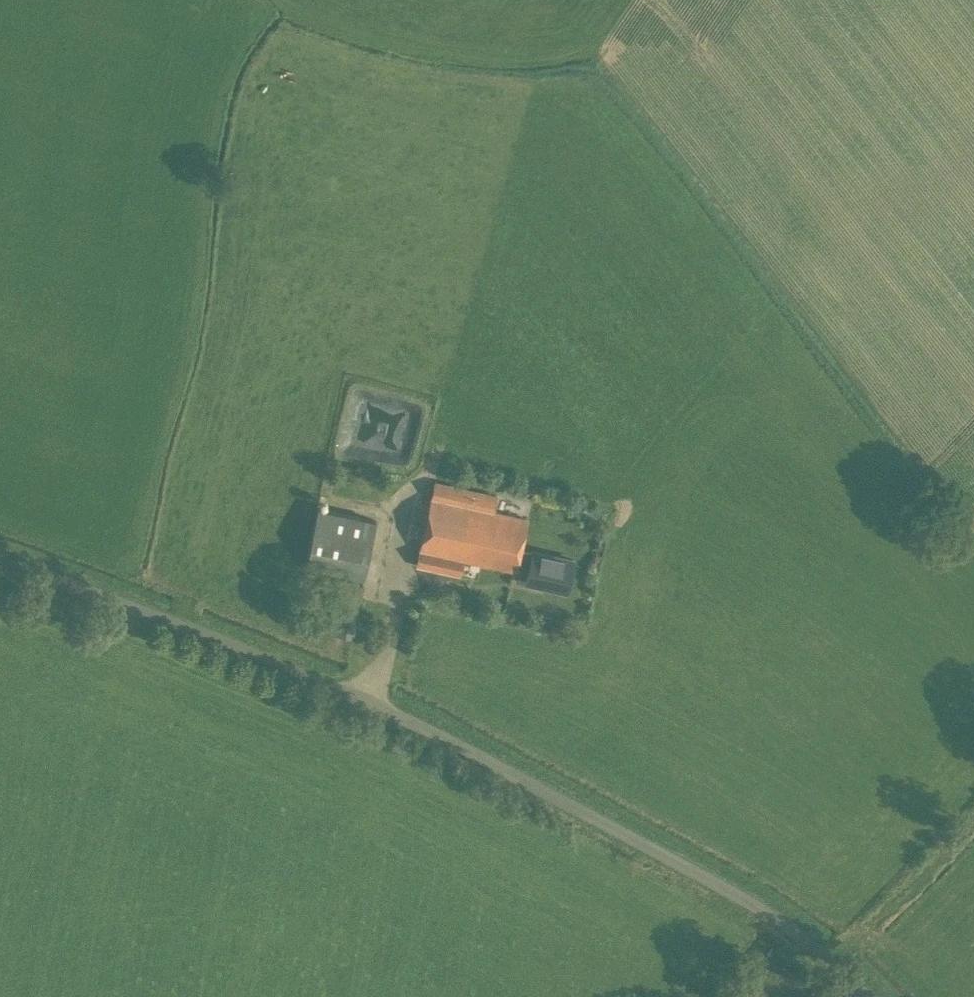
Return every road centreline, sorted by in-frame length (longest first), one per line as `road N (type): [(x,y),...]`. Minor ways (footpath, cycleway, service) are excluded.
road 1 (unclassified): [(860,996),(804,941),(699,876),(333,682),(0,546)]

